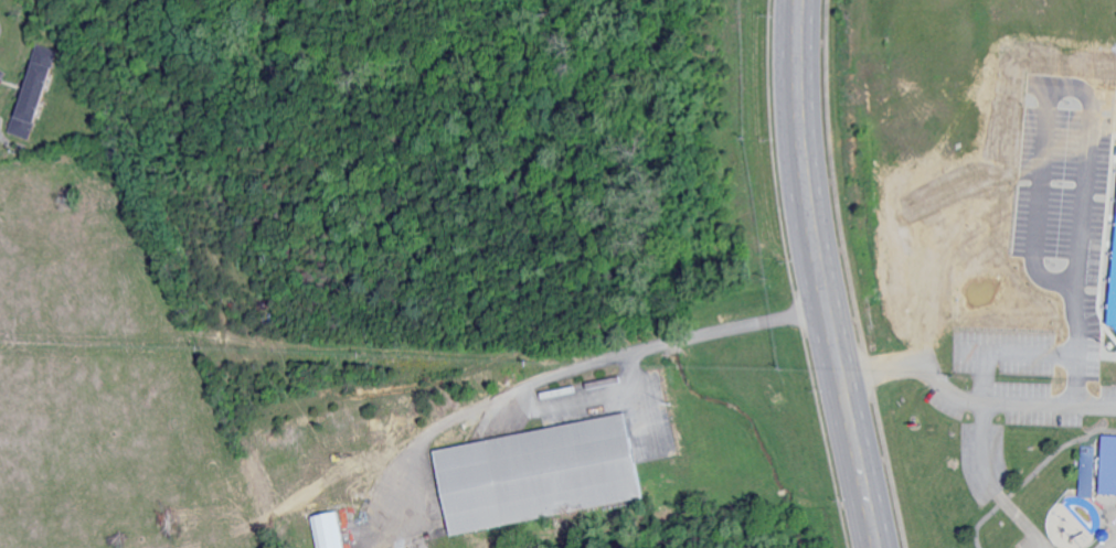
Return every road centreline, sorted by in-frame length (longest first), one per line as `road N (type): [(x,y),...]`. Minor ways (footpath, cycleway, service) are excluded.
road 1 (primary): [(800,0),(805,182),(878,547)]

